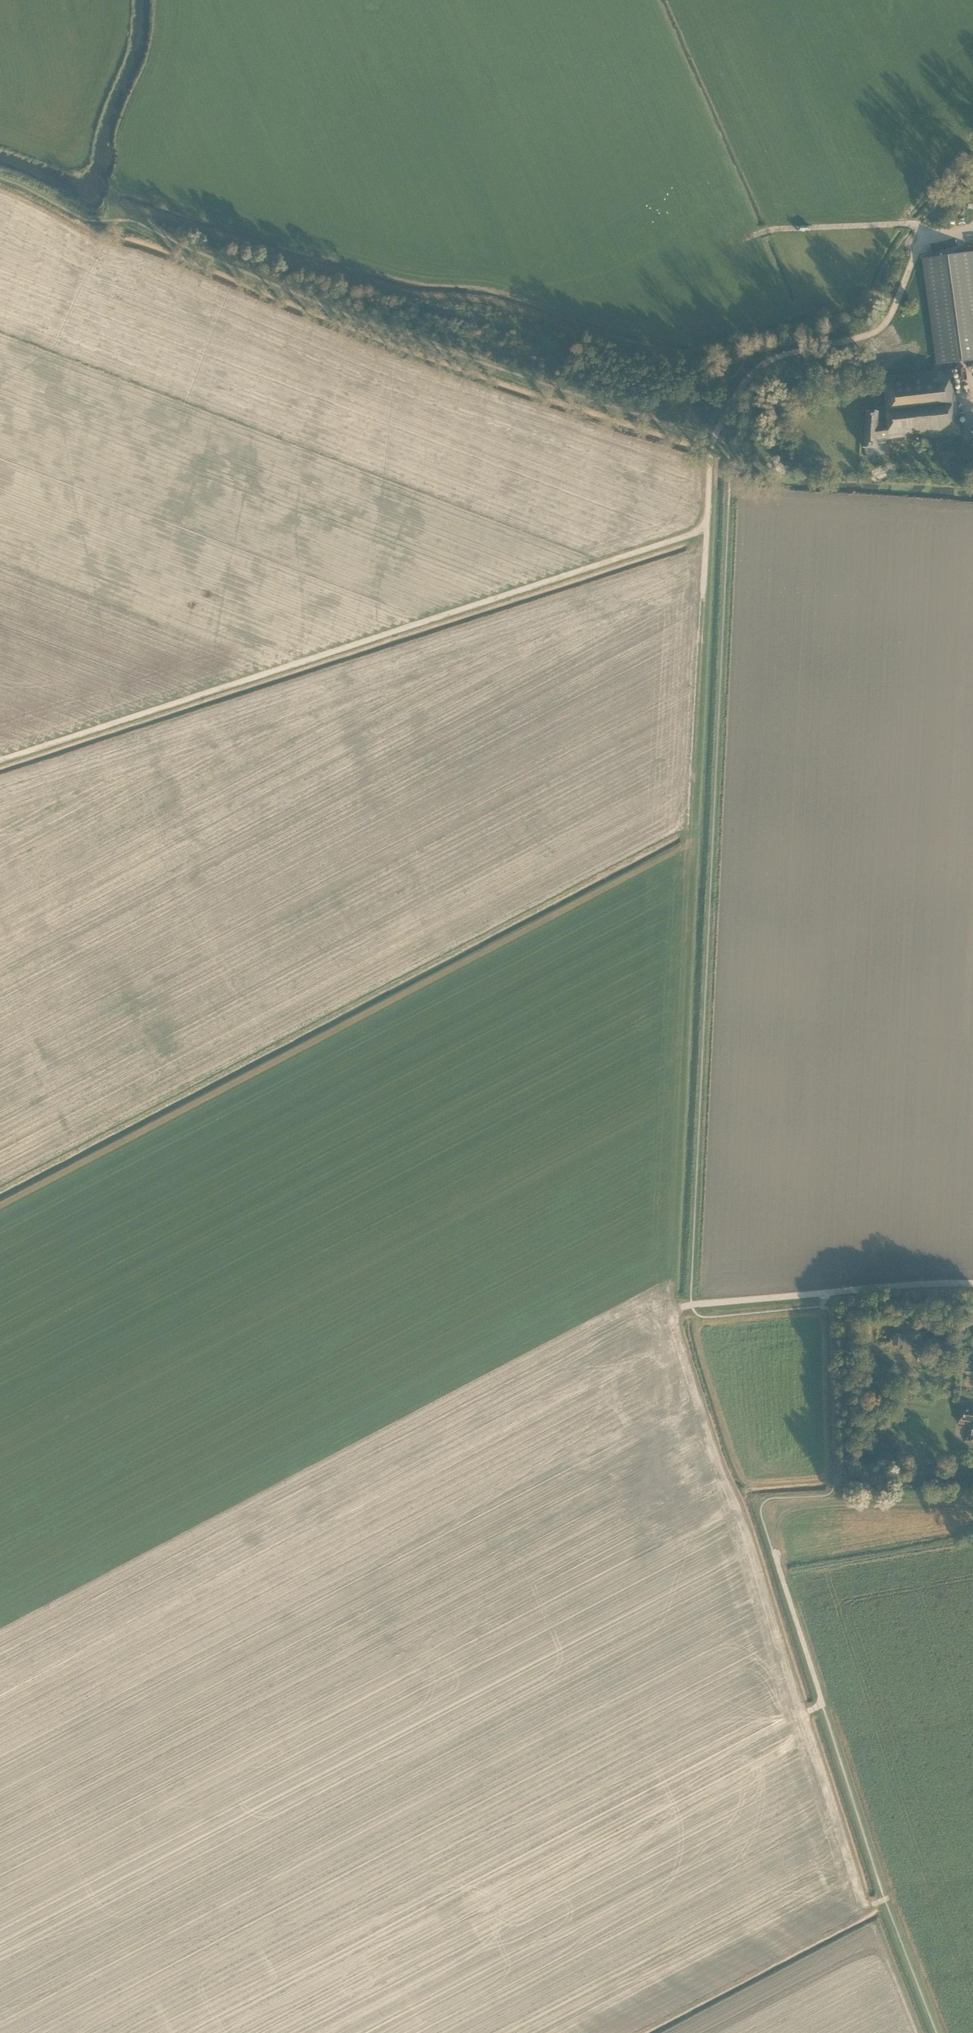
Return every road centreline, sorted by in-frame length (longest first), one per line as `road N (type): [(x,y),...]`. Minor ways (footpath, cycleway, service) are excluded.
road 1 (track): [(704,601),(711,446),(740,388),(771,359),(878,331),(928,236)]
road 2 (track): [(677,1308),(972,1284)]
road 3 (track): [(743,239),(772,229),(910,225),(928,236),(972,235)]

